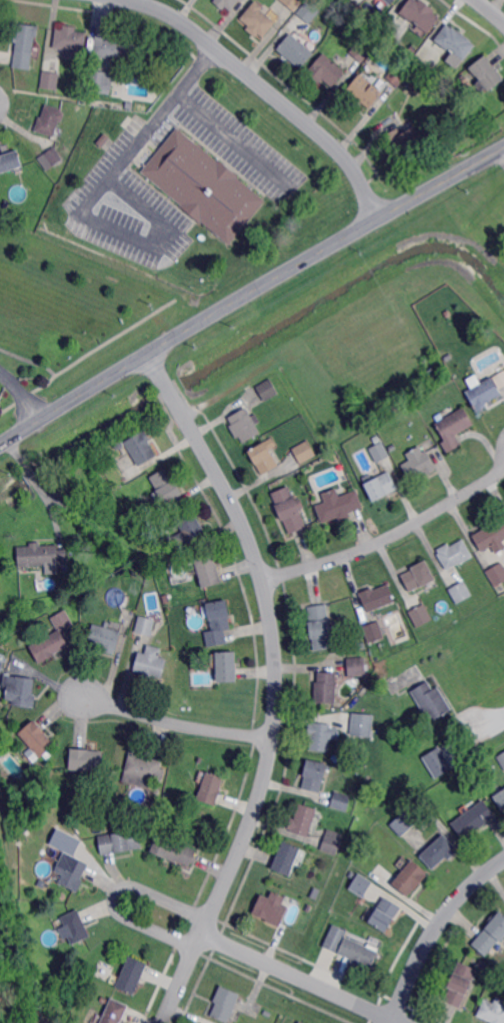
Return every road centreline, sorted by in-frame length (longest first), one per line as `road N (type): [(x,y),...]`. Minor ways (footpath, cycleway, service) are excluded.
road 1 (residential): [(149,353),(250,540),(276,656),(275,718),(260,795),(163,1022)]
road 2 (secondary): [(503,147),(0,444)]
road 3 (residential): [(376,219),(355,169),(325,138),(205,37),(133,0)]
road 4 (residential): [(503,470),(375,545),(262,581)]
road 5 (residential): [(393,1019),(202,933)]
road 6 (residential): [(503,862),(451,909),(393,1019)]
road 7 (residential): [(272,738),(193,728),(83,697)]

